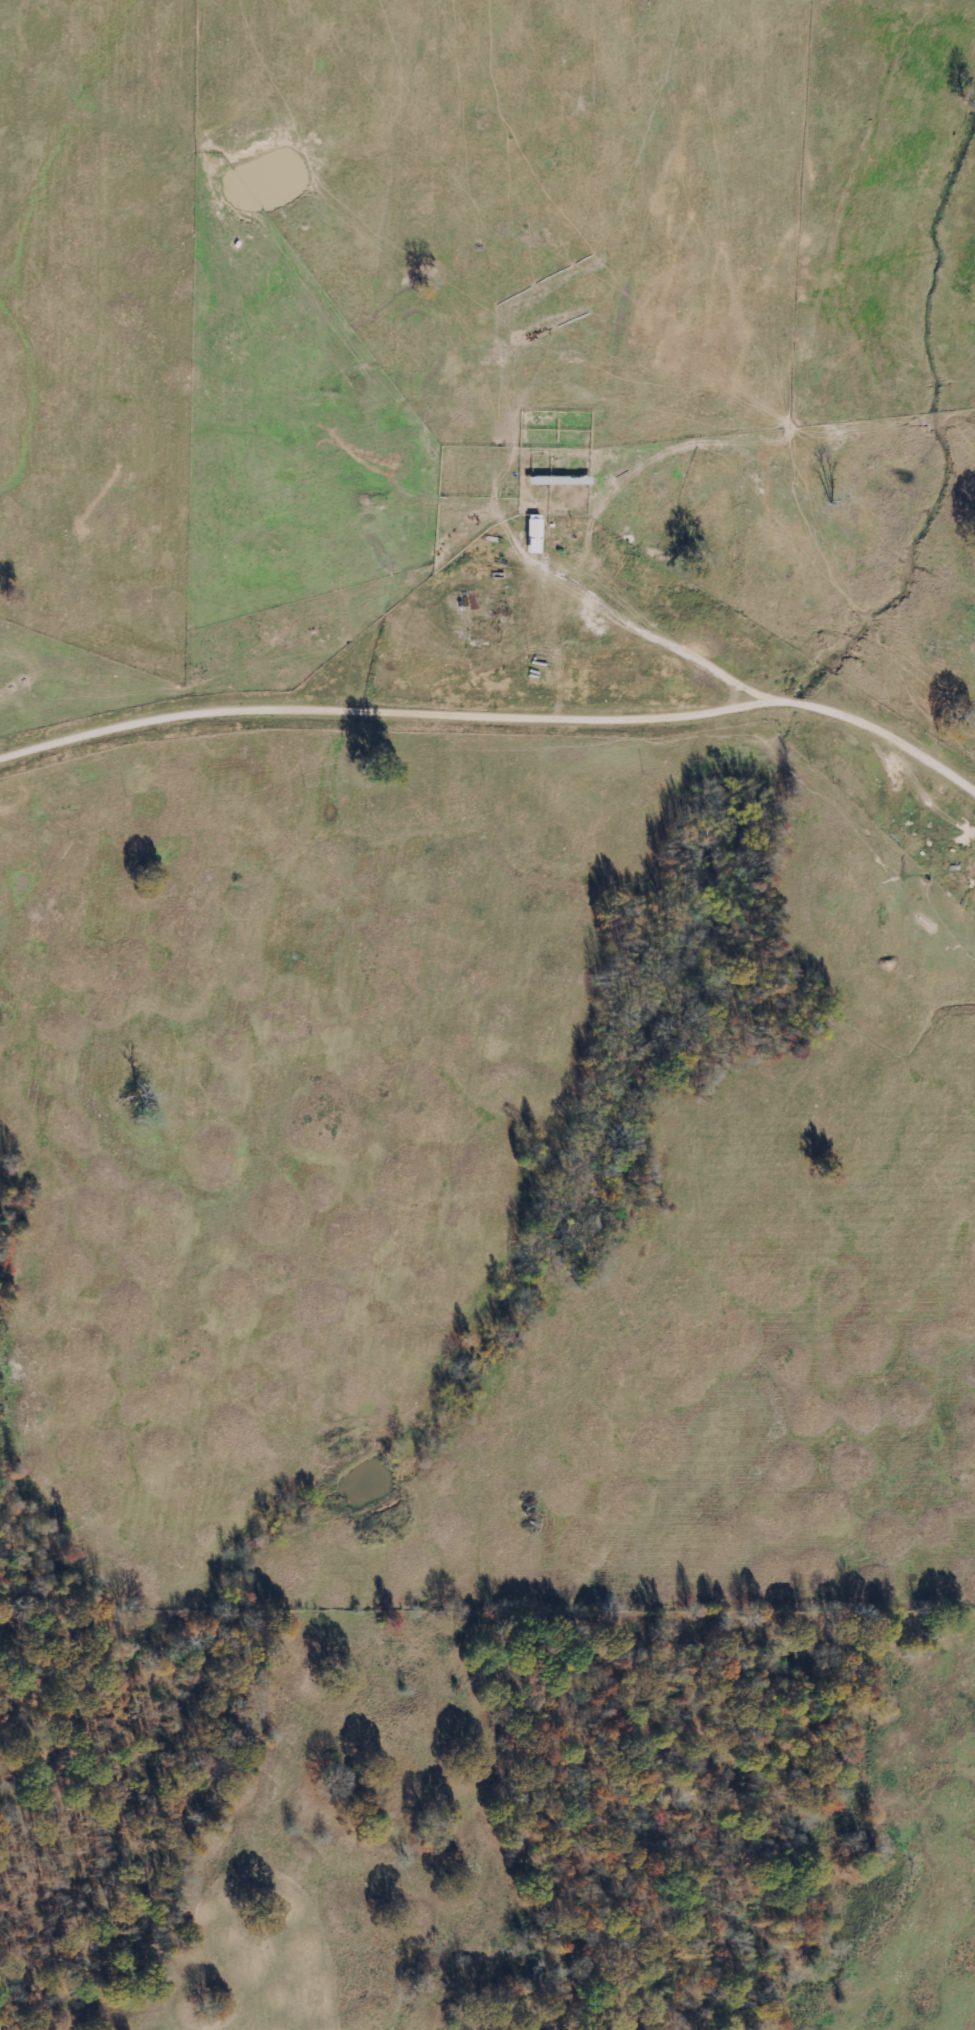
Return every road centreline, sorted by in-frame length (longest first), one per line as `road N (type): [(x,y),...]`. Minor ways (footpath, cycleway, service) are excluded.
road 1 (residential): [(974,788),(878,731),(795,704),(672,721),(218,715),(120,730),(0,765)]

